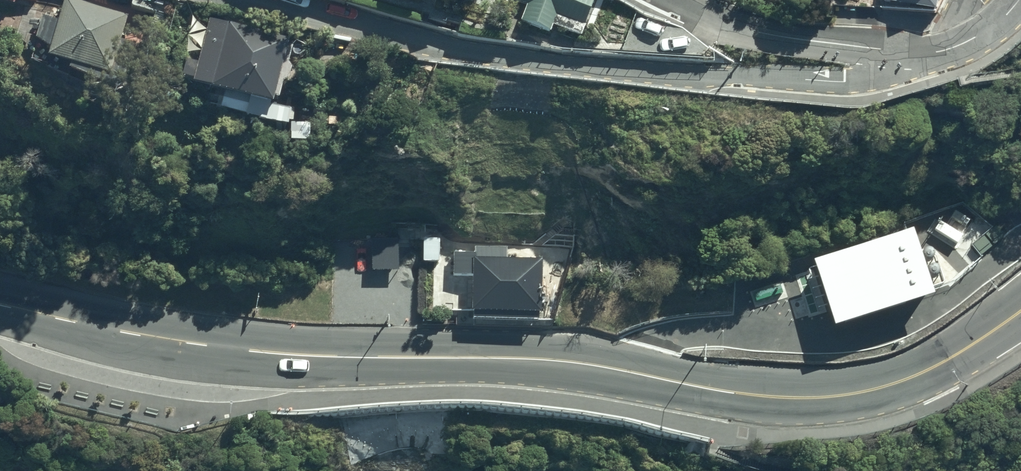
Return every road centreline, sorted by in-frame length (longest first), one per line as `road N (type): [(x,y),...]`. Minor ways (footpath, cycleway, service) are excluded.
road 1 (secondary): [(1020,311),(947,361),(887,388),(800,397),(533,358),(361,357),(212,345),(0,305)]
road 2 (residential): [(914,53),(844,81),(601,70),(484,56),(243,0)]
road 3 (residential): [(672,0),(767,35),(914,53)]

